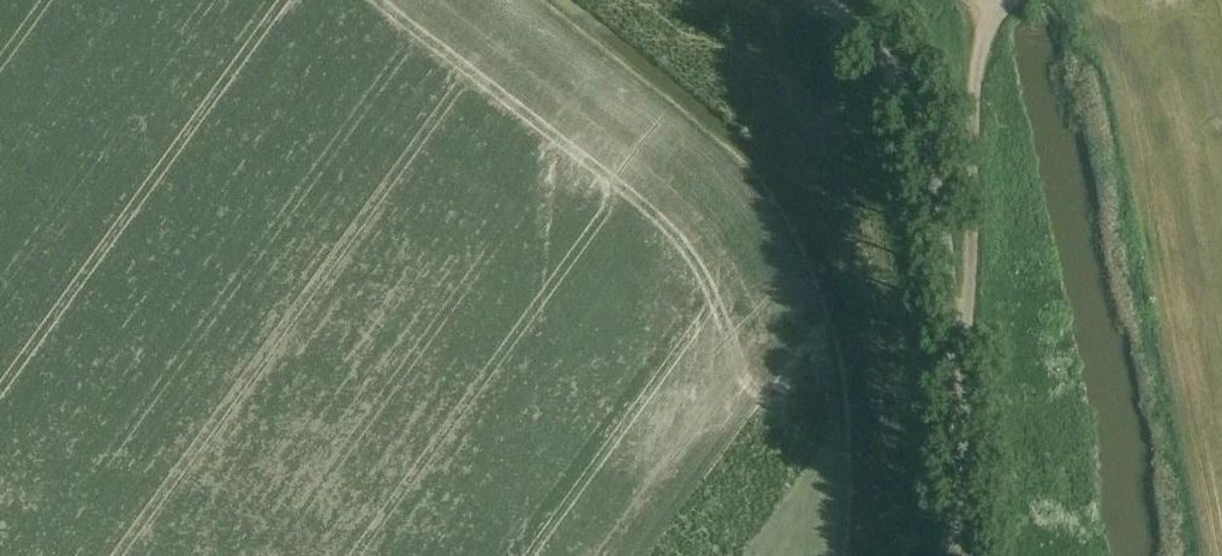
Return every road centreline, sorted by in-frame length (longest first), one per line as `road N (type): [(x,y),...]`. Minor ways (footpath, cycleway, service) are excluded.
road 1 (unclassified): [(957,340),(932,183),(900,85),(819,0)]
road 2 (unclassified): [(957,340),(968,311),(973,58),(991,3),(984,0)]
road 3 (unclassified): [(962,555),(957,340)]

